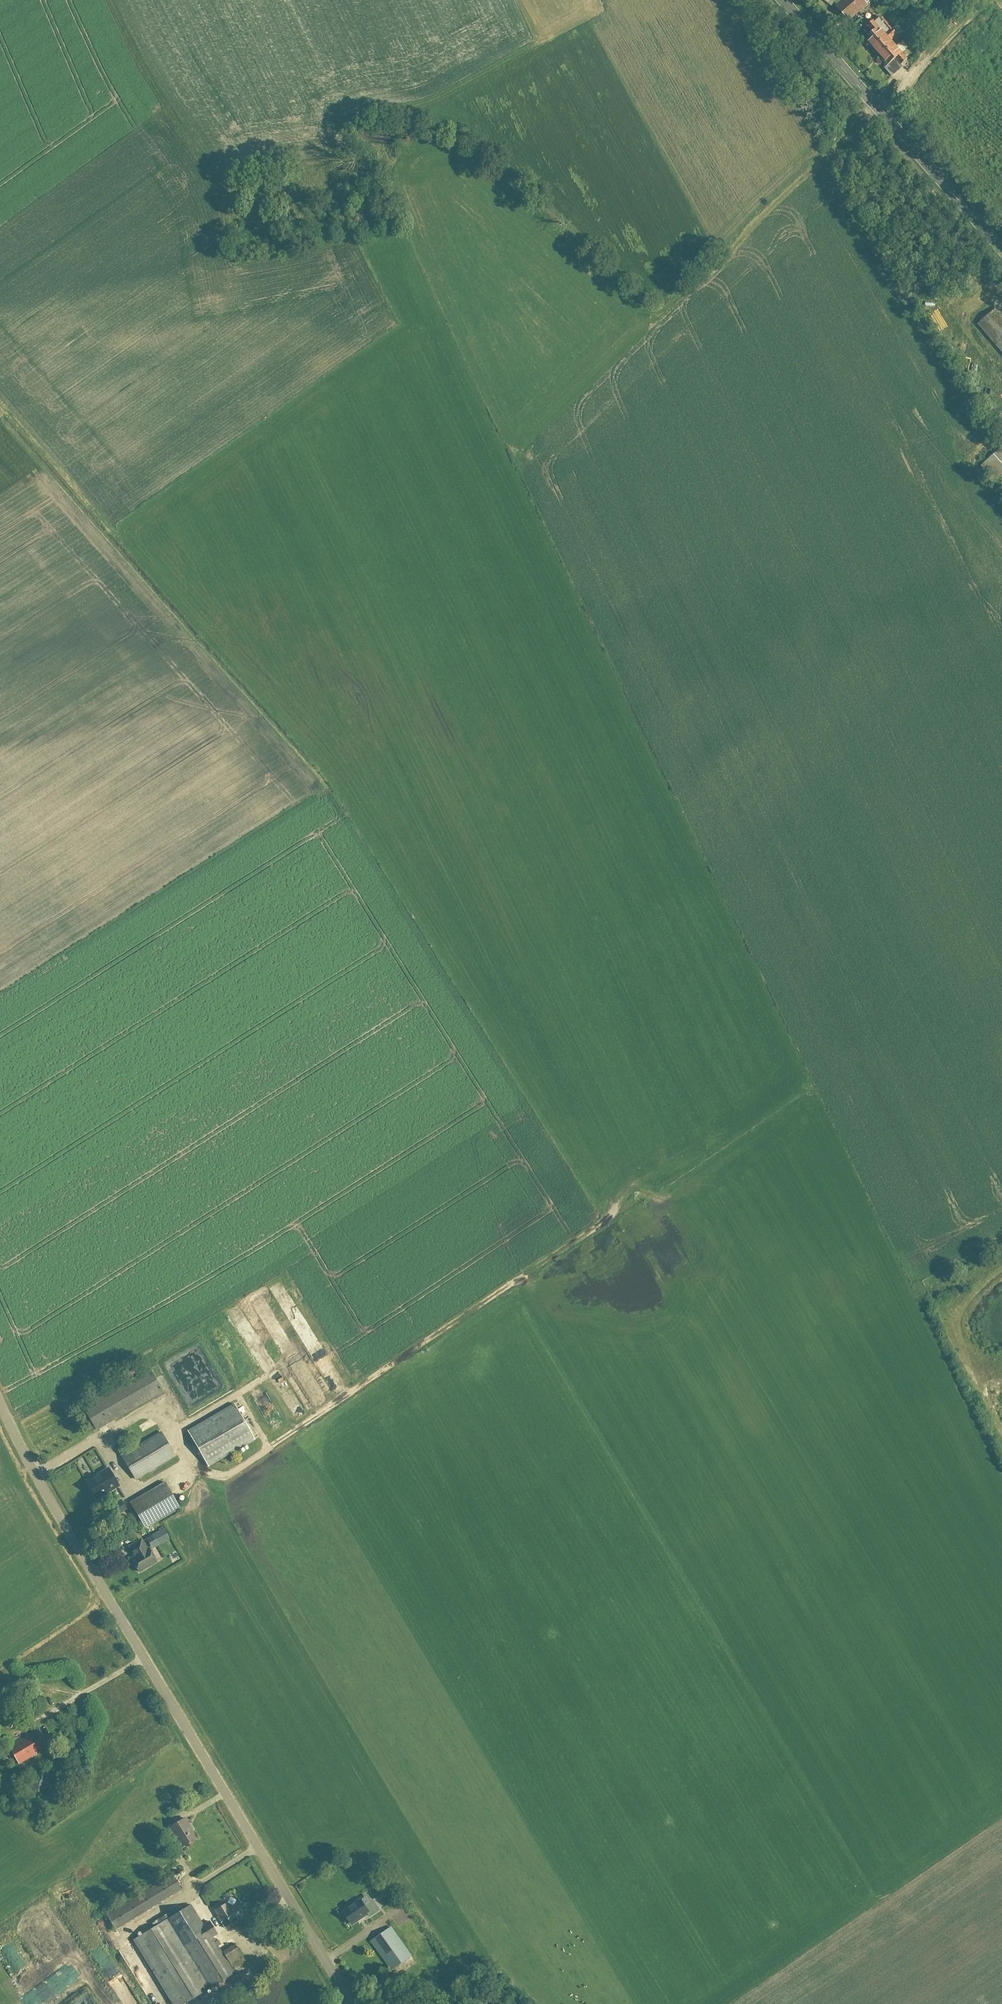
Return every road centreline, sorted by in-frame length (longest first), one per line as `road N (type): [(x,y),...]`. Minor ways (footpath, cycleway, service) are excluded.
road 1 (unclassified): [(351,2003),(42,1487),(0,1398)]
road 2 (secondary): [(1001,250),(783,0)]
road 3 (track): [(1001,1411),(963,1324),(972,1282),(1001,1267)]

